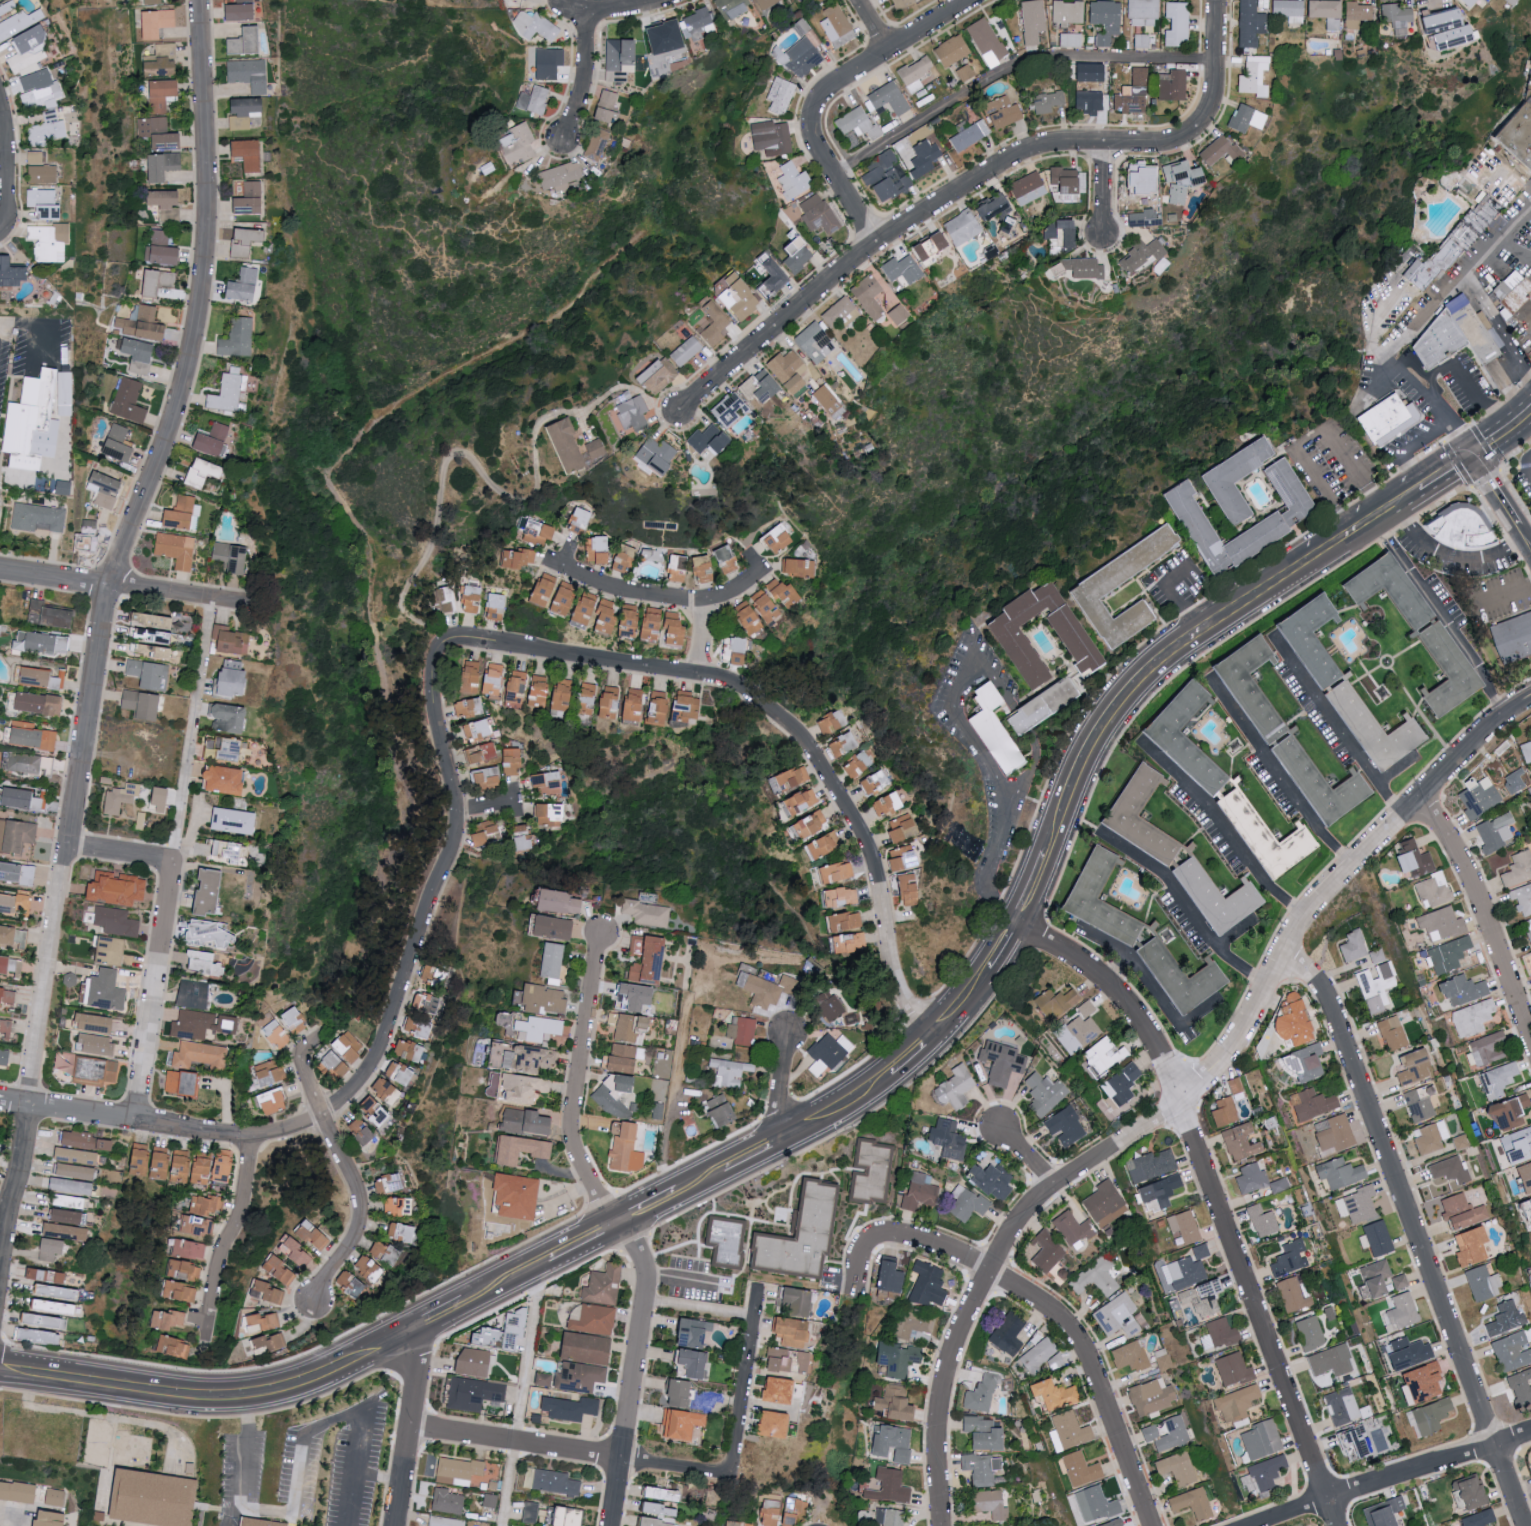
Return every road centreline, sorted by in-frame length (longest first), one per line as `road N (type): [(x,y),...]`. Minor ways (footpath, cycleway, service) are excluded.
road 1 (residential): [(68,842),(109,584),(181,406),(206,274),(199,0)]
road 2 (residential): [(675,413),(874,245),(1009,163),(1057,146),(1171,144),(1205,126),(1215,105),(1217,0)]
road 3 (residential): [(134,1119),(269,1136),(324,1115),(356,1090),(383,1048),(457,841),(460,813),(437,727),(434,662),(453,641)]
road 4 (residential): [(453,641),(733,685),(811,746),(871,851),(900,993),(927,1042)]
road 5 (residential): [(1337,1525),(1163,1057),(1114,991),(1014,924)]
road 6 (residential): [(1525,1525),(1333,1008),(1319,986),(1281,958)]
road 7 (residential): [(1180,1103),(1226,1052),(1309,905),(1416,795),(1530,699)]
road 8 (secondary): [(0,1367),(158,1389),(263,1390),(351,1361),(423,1324)]
road 9 (residential): [(0,1265),(68,842)]
road 10 (residential): [(874,245),(814,138),(814,113),(826,95),(977,0)]
road 11 (residential): [(407,1425),(733,1475)]
road 12 (residential): [(1152,1525),(1082,1341),(1060,1315),(991,1269)]
road 13 (residential): [(616,1525),(645,1279),(639,1254),(618,1227)]
road 14 (residential): [(316,1304),(356,1239),(359,1205),(300,1052),(319,1041)]
road 15 (residential): [(1255,1525),(1530,1431)]
road 16 (secondary): [(1045,855),(1098,735),(1123,699),(1205,635)]
road 17 (residential): [(1530,1038),(1471,876),(1416,795)]
road 18 (residential): [(0,568),(263,607)]
road 19 (residential): [(944,1525),(938,1440),(949,1373),(991,1269)]
road 20 (residential): [(173,859),(212,598)]
road 21 (residential): [(134,1119),(173,859)]
road 22 (residential): [(991,1269),(1054,1183),(1180,1103)]
road 23 (residential): [(394,1525),(423,1324)]
road 24 (residential): [(251,1138),(242,1205),(207,1326)]
road 25 (residential): [(733,1475),(763,1285)]
road 26 (residential): [(991,1269),(888,1235),(868,1241),(857,1259),(854,1295)]
road 27 (residential): [(572,1117),(602,933)]
road 28 (residential): [(548,562),(654,600),(706,601)]
road 29 (residential): [(0,1098),(134,1119)]
road 30 (residential): [(563,142),(585,81),(585,12)]
road 31 (secondary): [(1205,635),(1315,561)]
road 32 (residential): [(8,228),(0,103)]
road 33 (secondary): [(784,1137),(890,1073)]
road 34 (residential): [(618,1227),(578,1157),(572,1117)]

